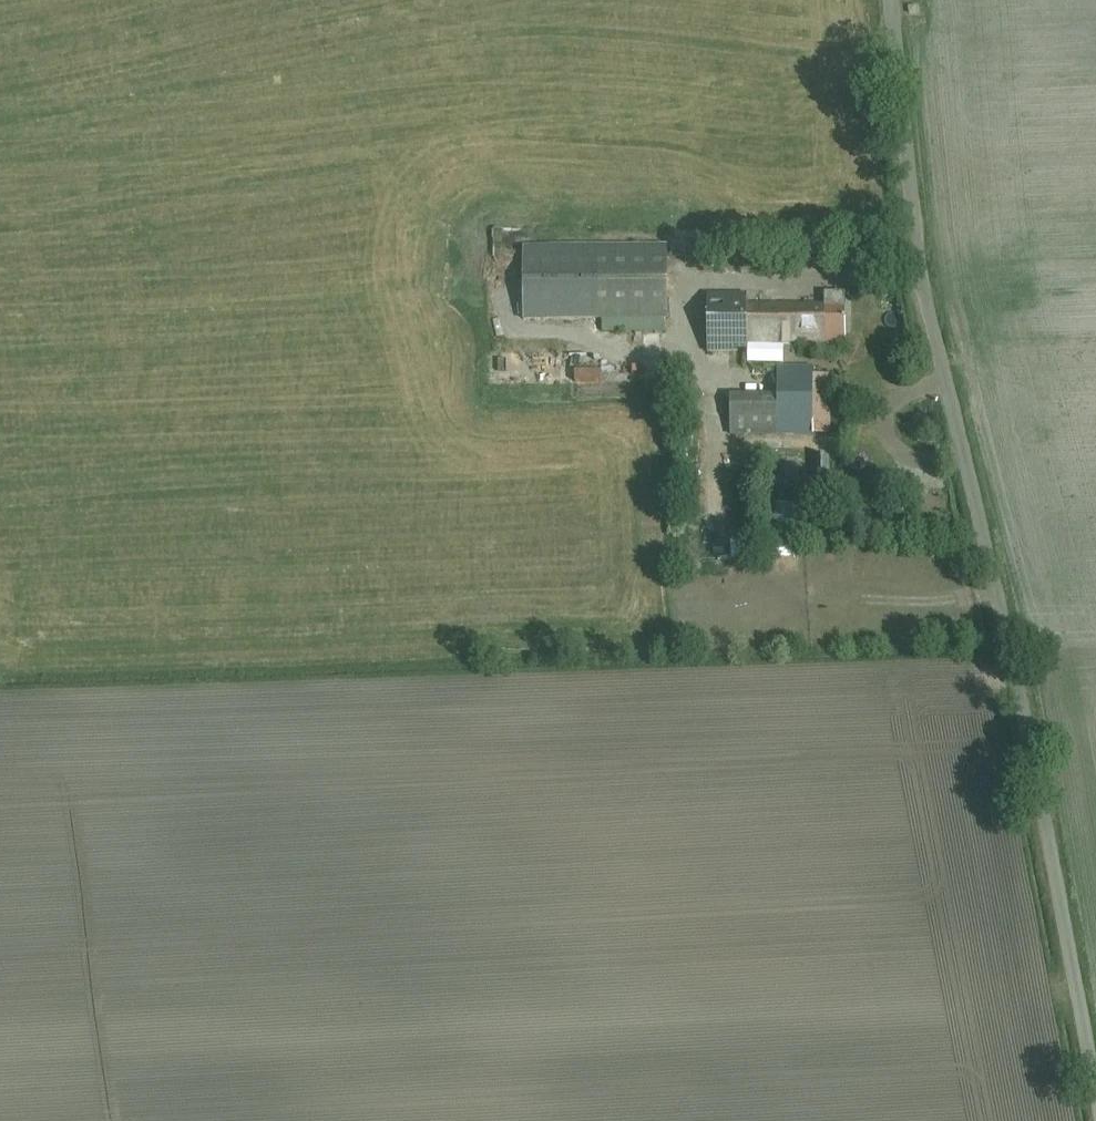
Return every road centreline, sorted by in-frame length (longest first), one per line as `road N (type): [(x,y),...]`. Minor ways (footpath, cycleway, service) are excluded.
road 1 (unclassified): [(1095,1105),(1007,634),(914,236),(891,0)]

